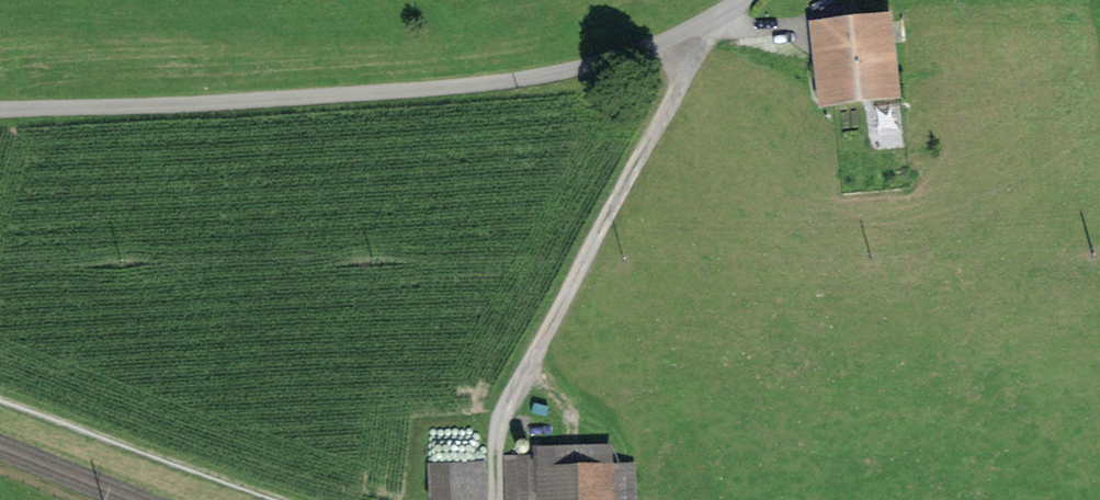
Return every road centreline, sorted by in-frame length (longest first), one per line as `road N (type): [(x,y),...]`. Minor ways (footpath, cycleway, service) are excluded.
road 1 (unclassified): [(739,0),(659,42),(542,76),(0,110)]
road 2 (track): [(494,499),(501,419),(608,212),(720,28)]

